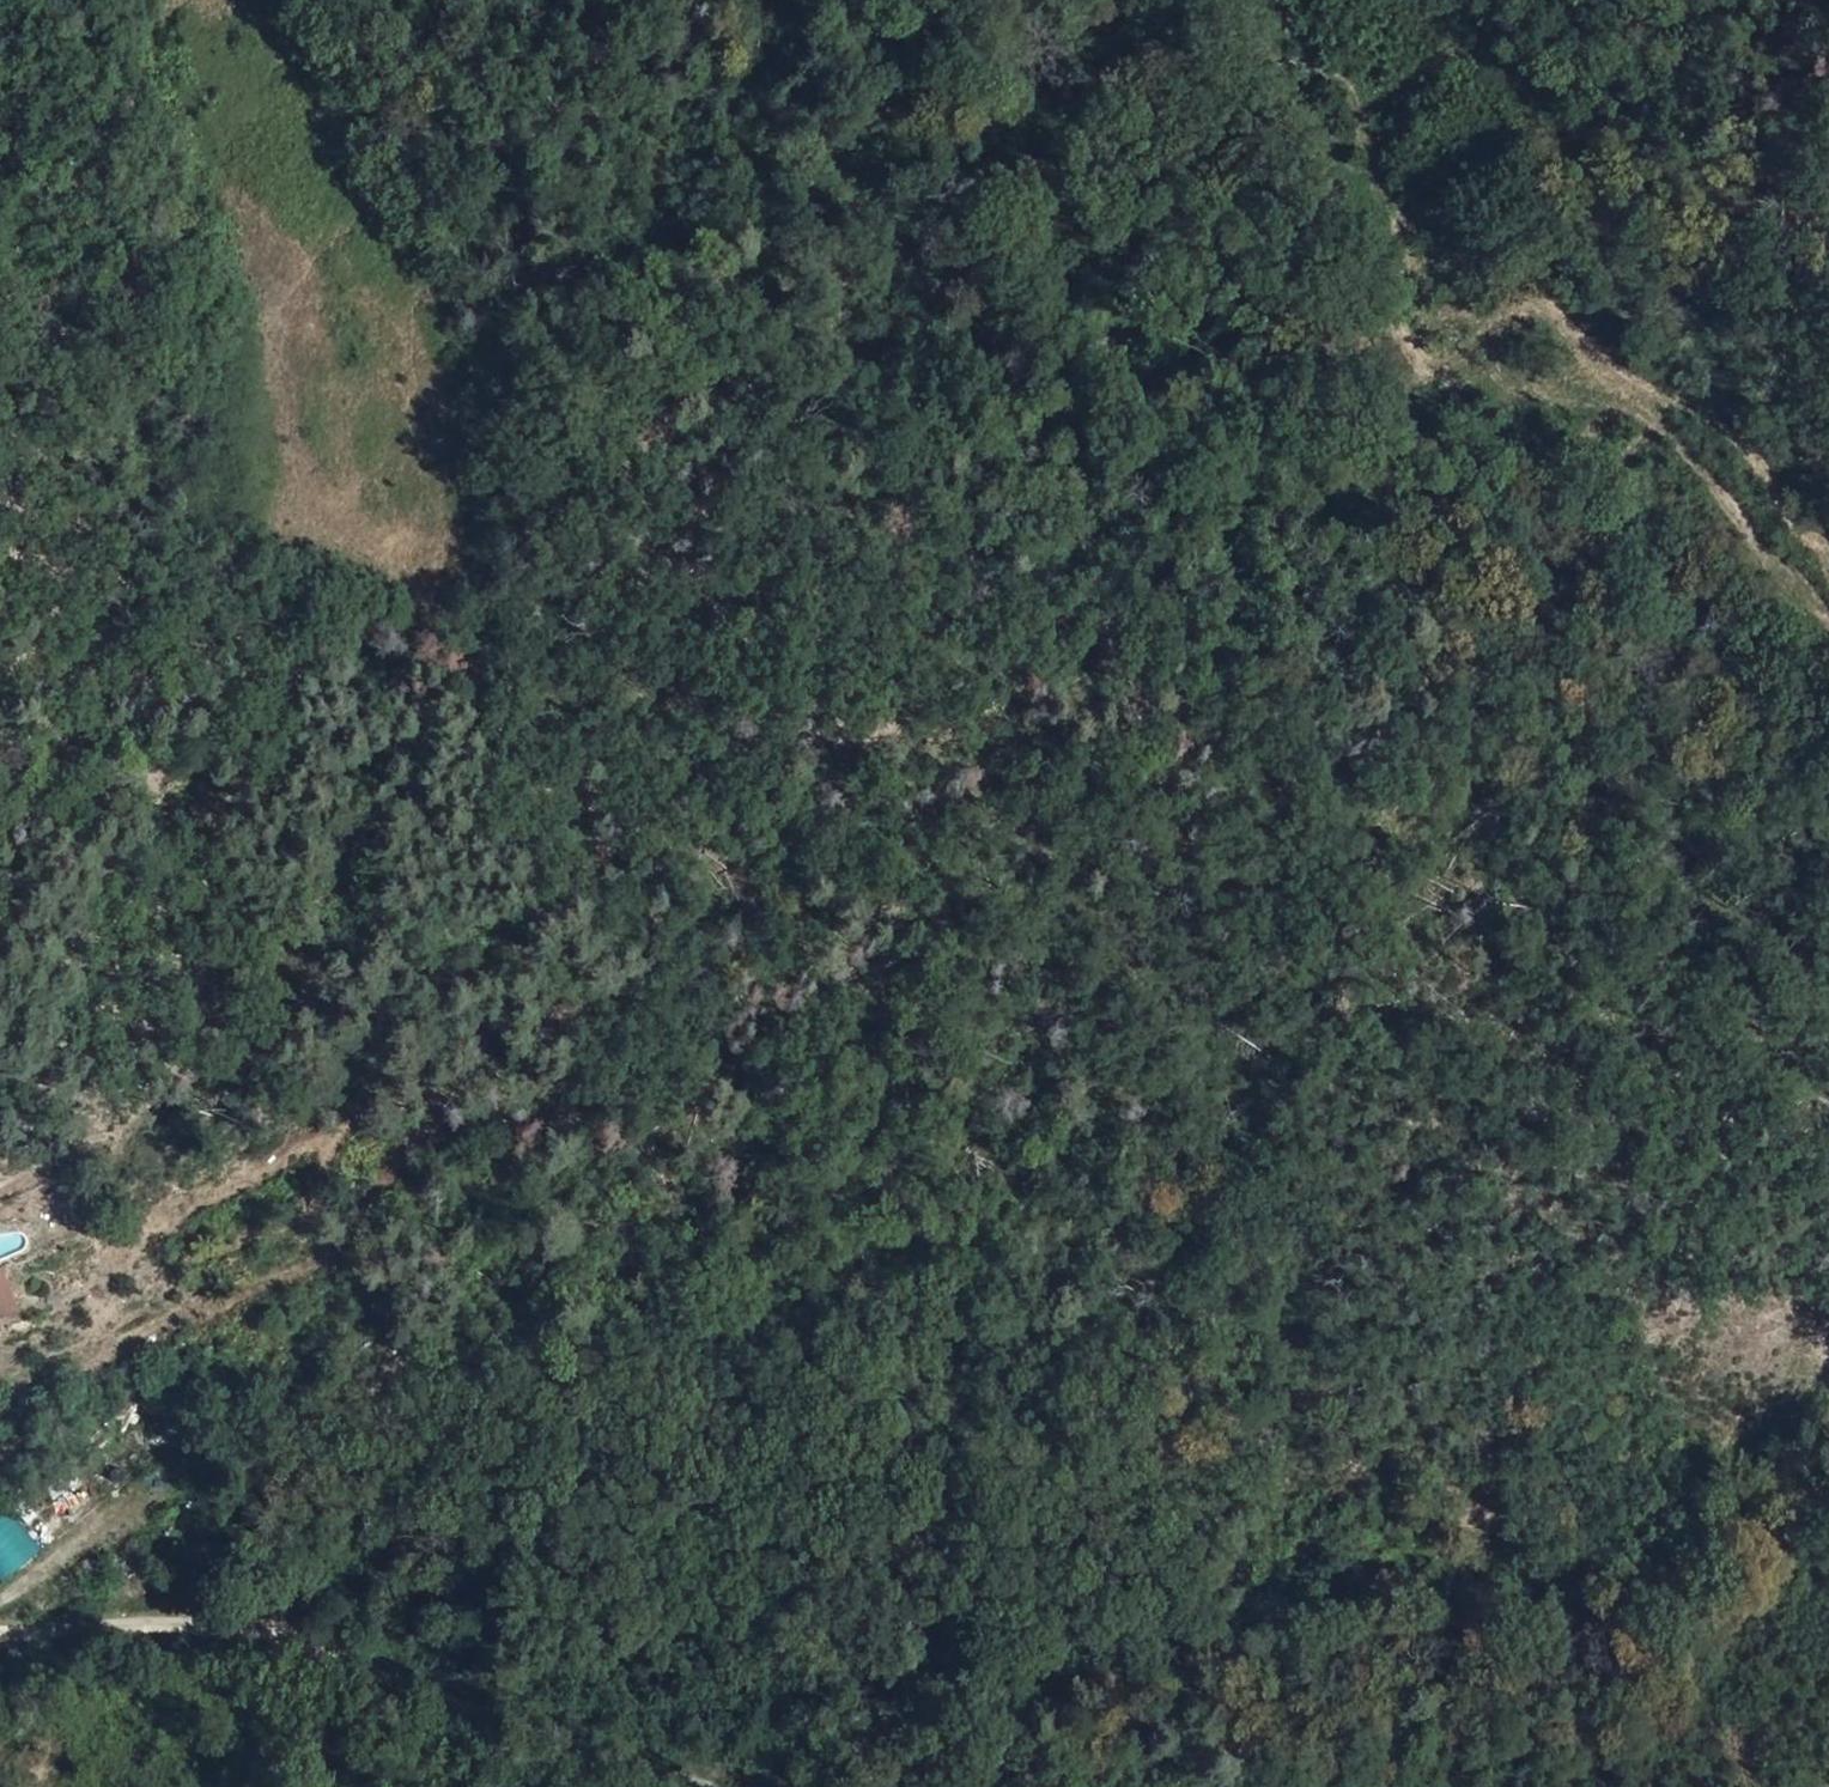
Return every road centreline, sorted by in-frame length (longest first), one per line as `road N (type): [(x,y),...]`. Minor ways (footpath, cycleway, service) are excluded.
road 1 (unclassified): [(713,1786),(289,1636),(197,1623),(0,1634)]

